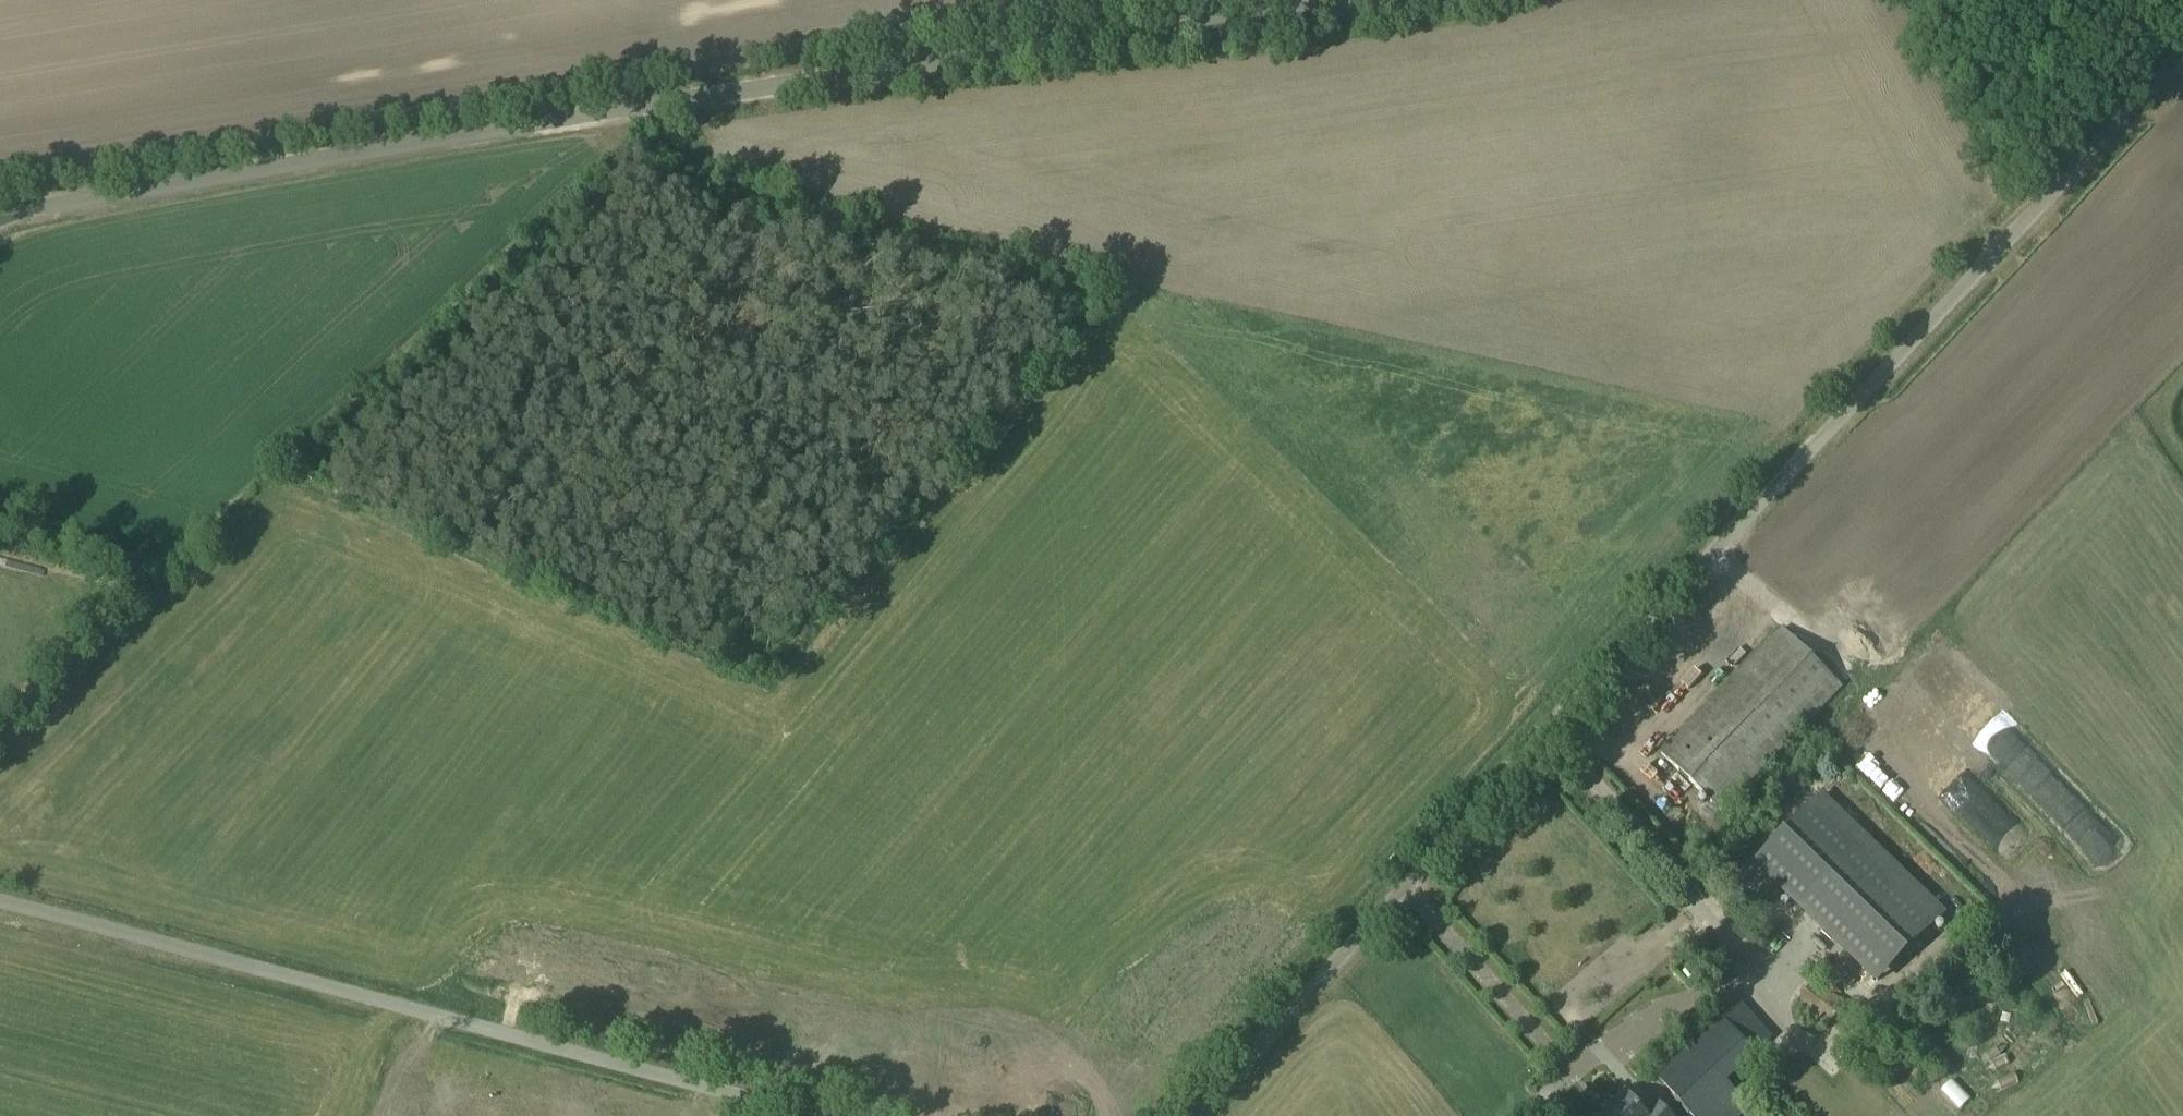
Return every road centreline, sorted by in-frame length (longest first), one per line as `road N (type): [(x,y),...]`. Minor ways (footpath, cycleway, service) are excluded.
road 1 (unclassified): [(0,219),(429,145),(1458,0)]
road 2 (unclassified): [(1217,1115),(2182,71)]
road 3 (unclassified): [(799,1115),(0,912)]

